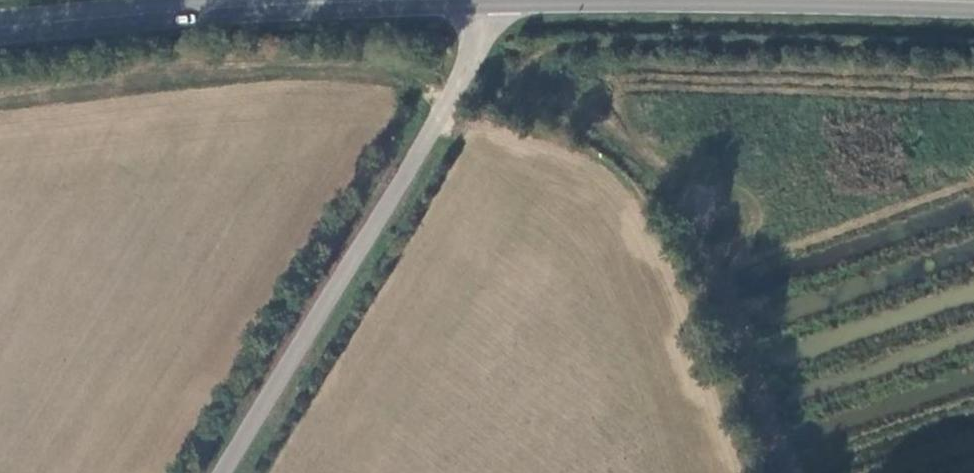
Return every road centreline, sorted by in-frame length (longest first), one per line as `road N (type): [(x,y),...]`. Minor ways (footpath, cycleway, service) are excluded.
road 1 (unclassified): [(489,0),(463,73),(220,472)]
road 2 (track): [(786,472),(701,226),(660,173),(606,130)]
road 3 (secondary): [(392,0),(0,28)]

